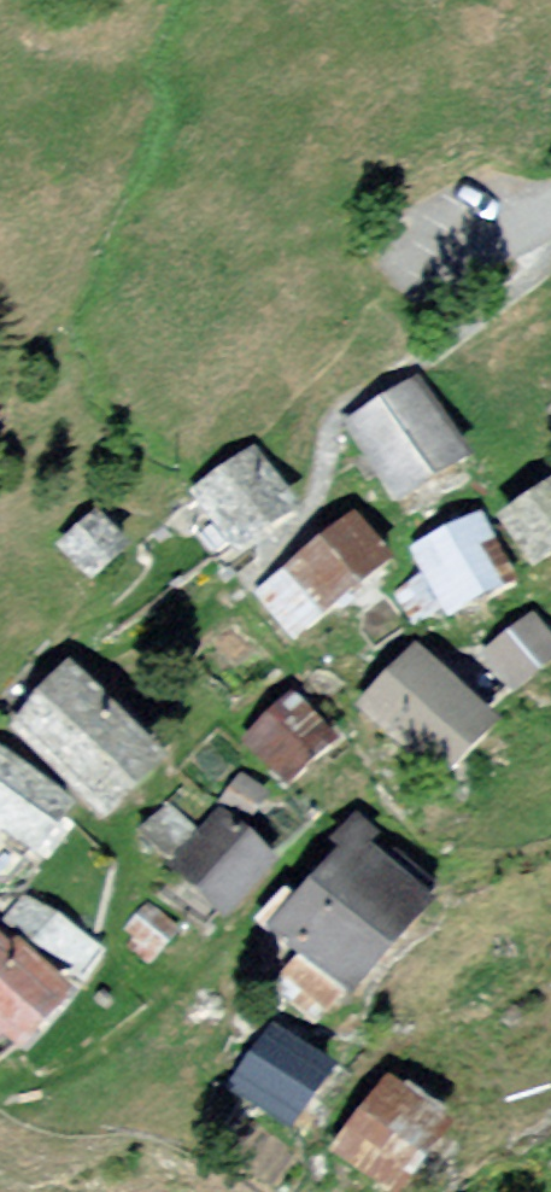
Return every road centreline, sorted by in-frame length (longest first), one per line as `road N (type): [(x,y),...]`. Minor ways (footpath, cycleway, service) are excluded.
road 1 (residential): [(550,228),(503,254),(432,278)]

